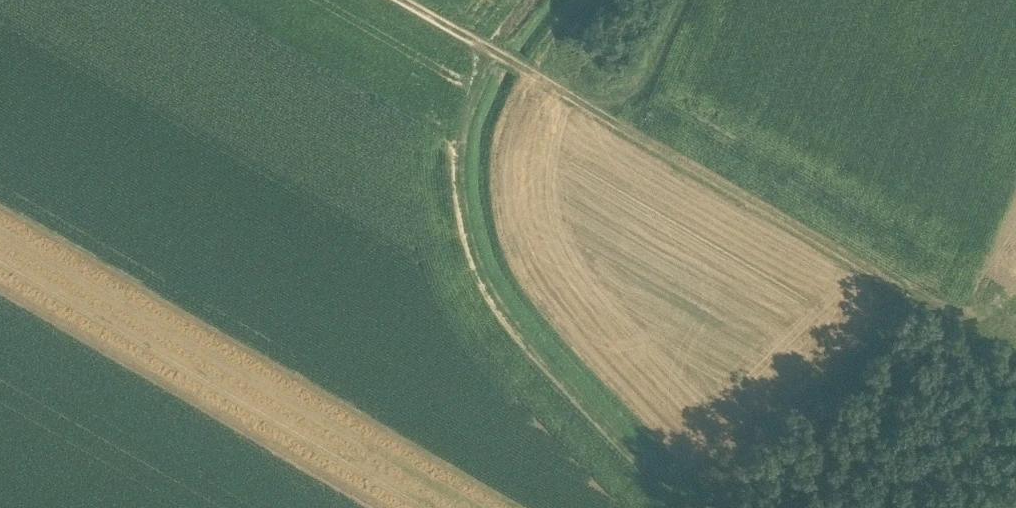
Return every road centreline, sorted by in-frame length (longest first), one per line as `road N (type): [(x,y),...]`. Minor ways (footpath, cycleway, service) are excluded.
road 1 (track): [(392,0),(1015,358)]
road 2 (track): [(683,507),(526,340),(480,257),(472,154),(486,97),(504,65)]
road 3 (track): [(623,132),(678,0)]

